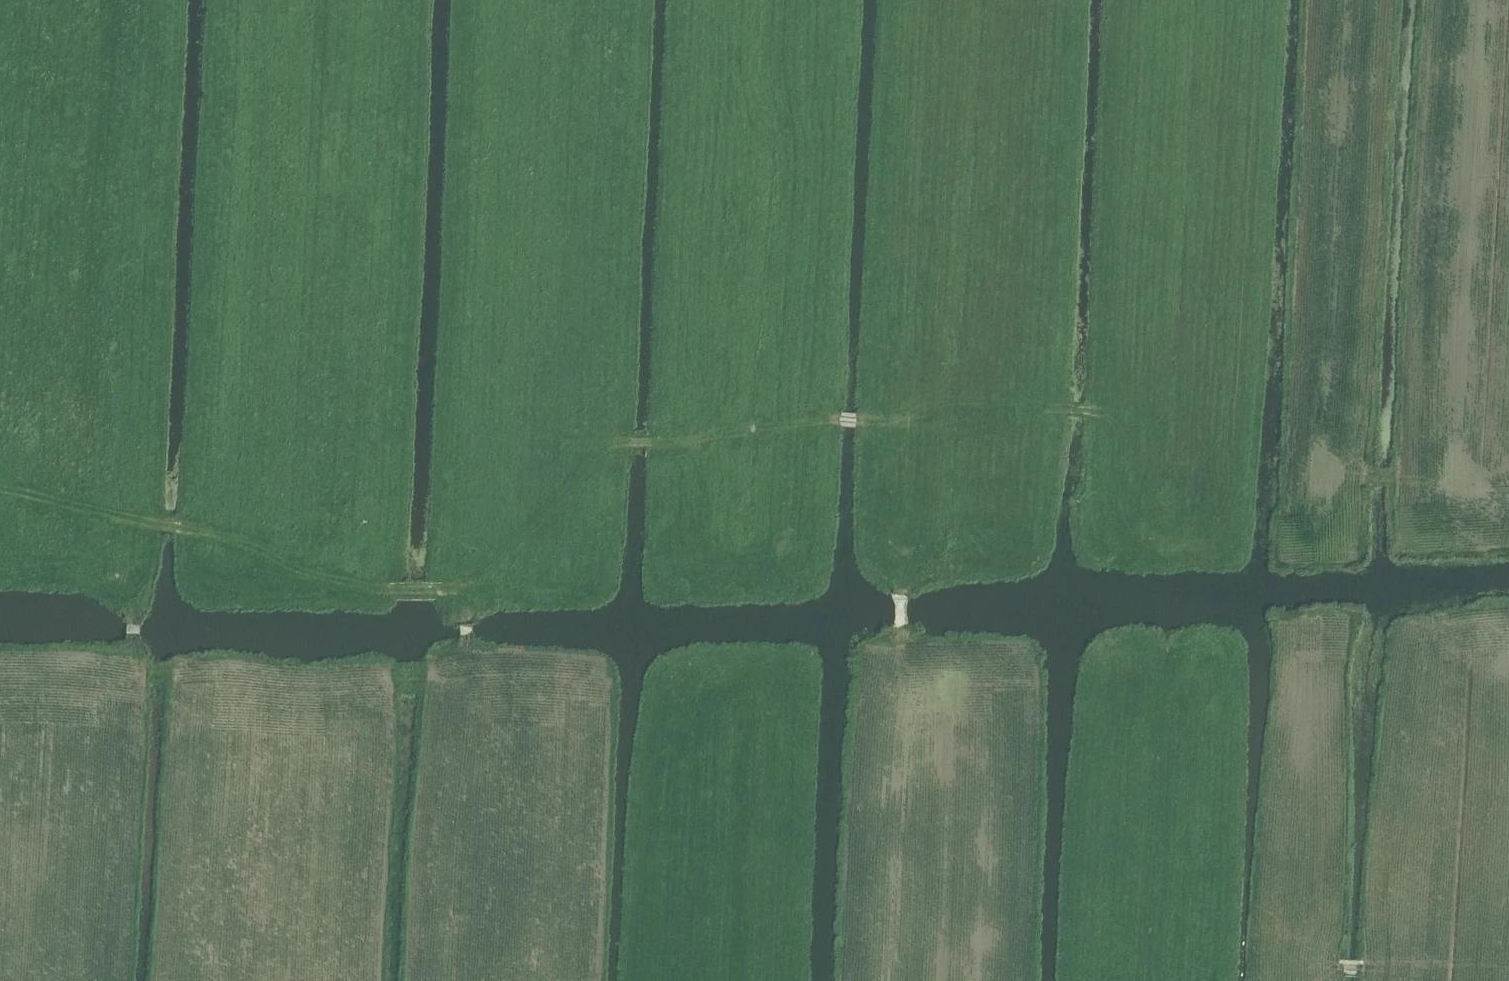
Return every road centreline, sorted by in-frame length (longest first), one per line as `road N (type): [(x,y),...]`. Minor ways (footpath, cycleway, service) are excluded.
road 1 (track): [(467,613),(449,590),(391,590),(228,554),(193,528),(147,530),(0,492)]
road 2 (track): [(467,980),(467,651)]

